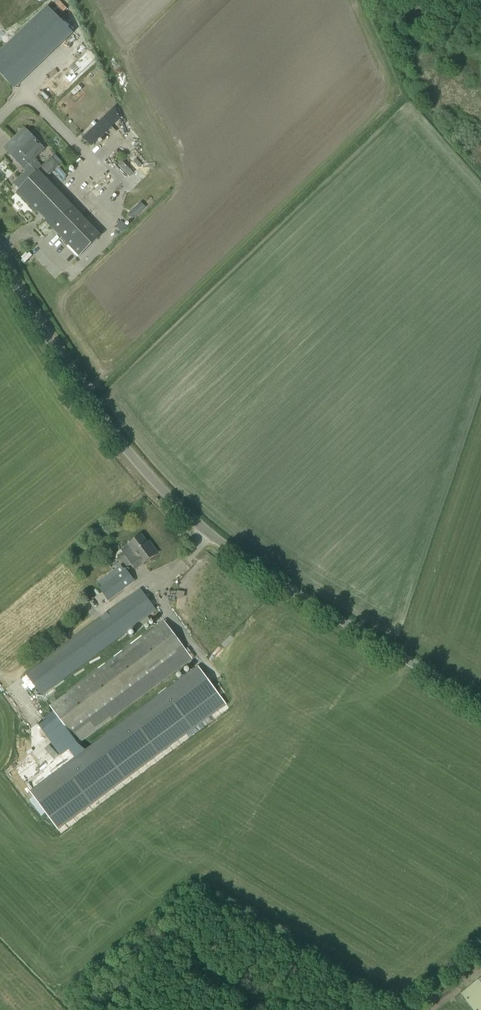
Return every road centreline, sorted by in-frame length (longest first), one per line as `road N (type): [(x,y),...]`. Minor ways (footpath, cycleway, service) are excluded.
road 1 (unclassified): [(480,706),(218,544),(170,501),(125,453),(0,268)]

